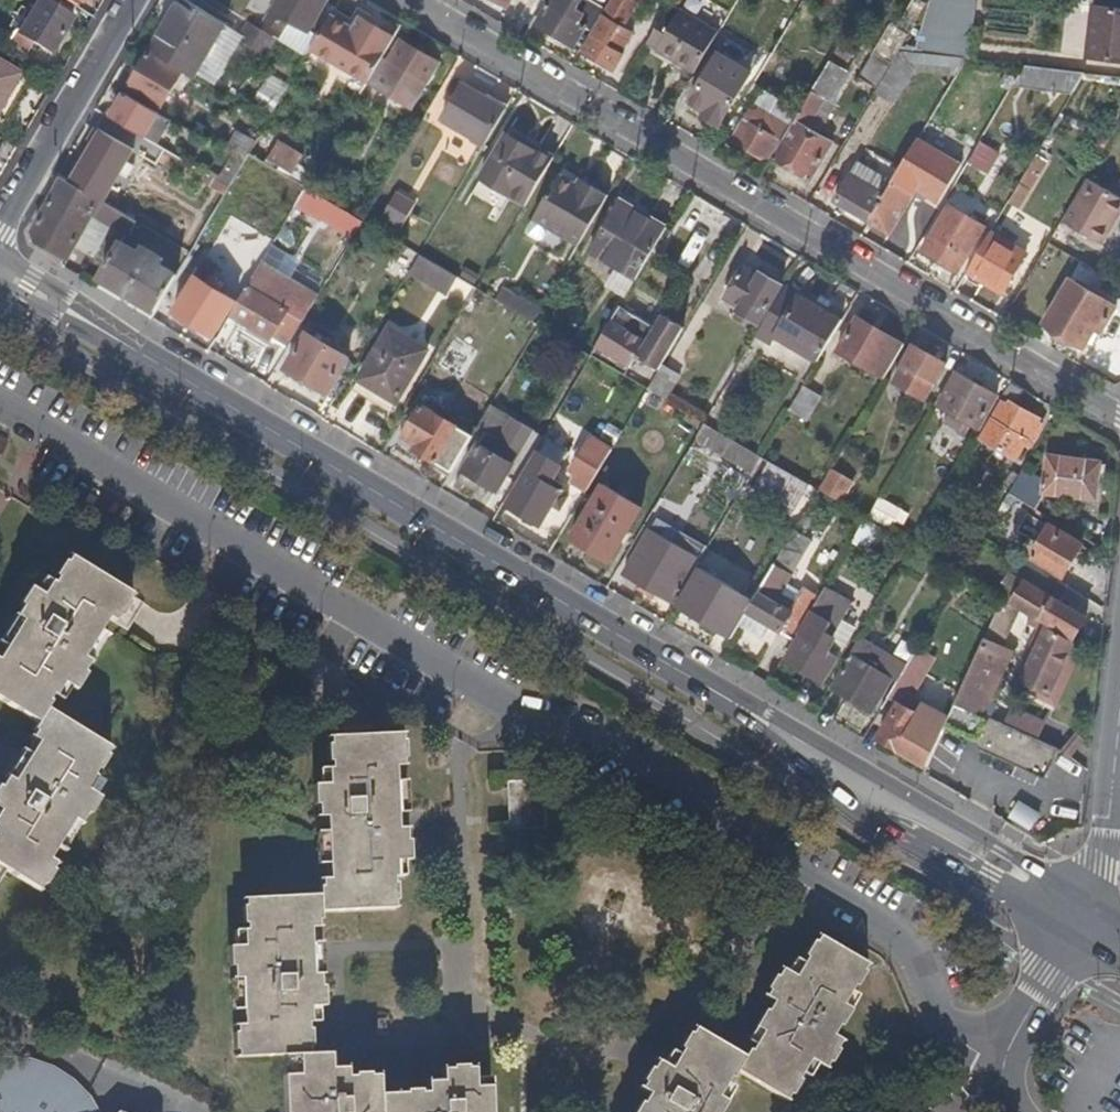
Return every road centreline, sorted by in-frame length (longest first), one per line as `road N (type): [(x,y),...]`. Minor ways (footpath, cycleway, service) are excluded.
road 1 (secondary): [(1084,923),(0,269)]
road 2 (residential): [(1005,1064),(977,1057),(944,1035),(894,936),(0,404)]
road 3 (residential): [(410,0),(1119,421)]
road 4 (residential): [(0,232),(135,0)]
road 5 (residential): [(1084,923),(1100,867),(1119,699)]
road 6 (residential): [(1084,923),(1005,1064)]

